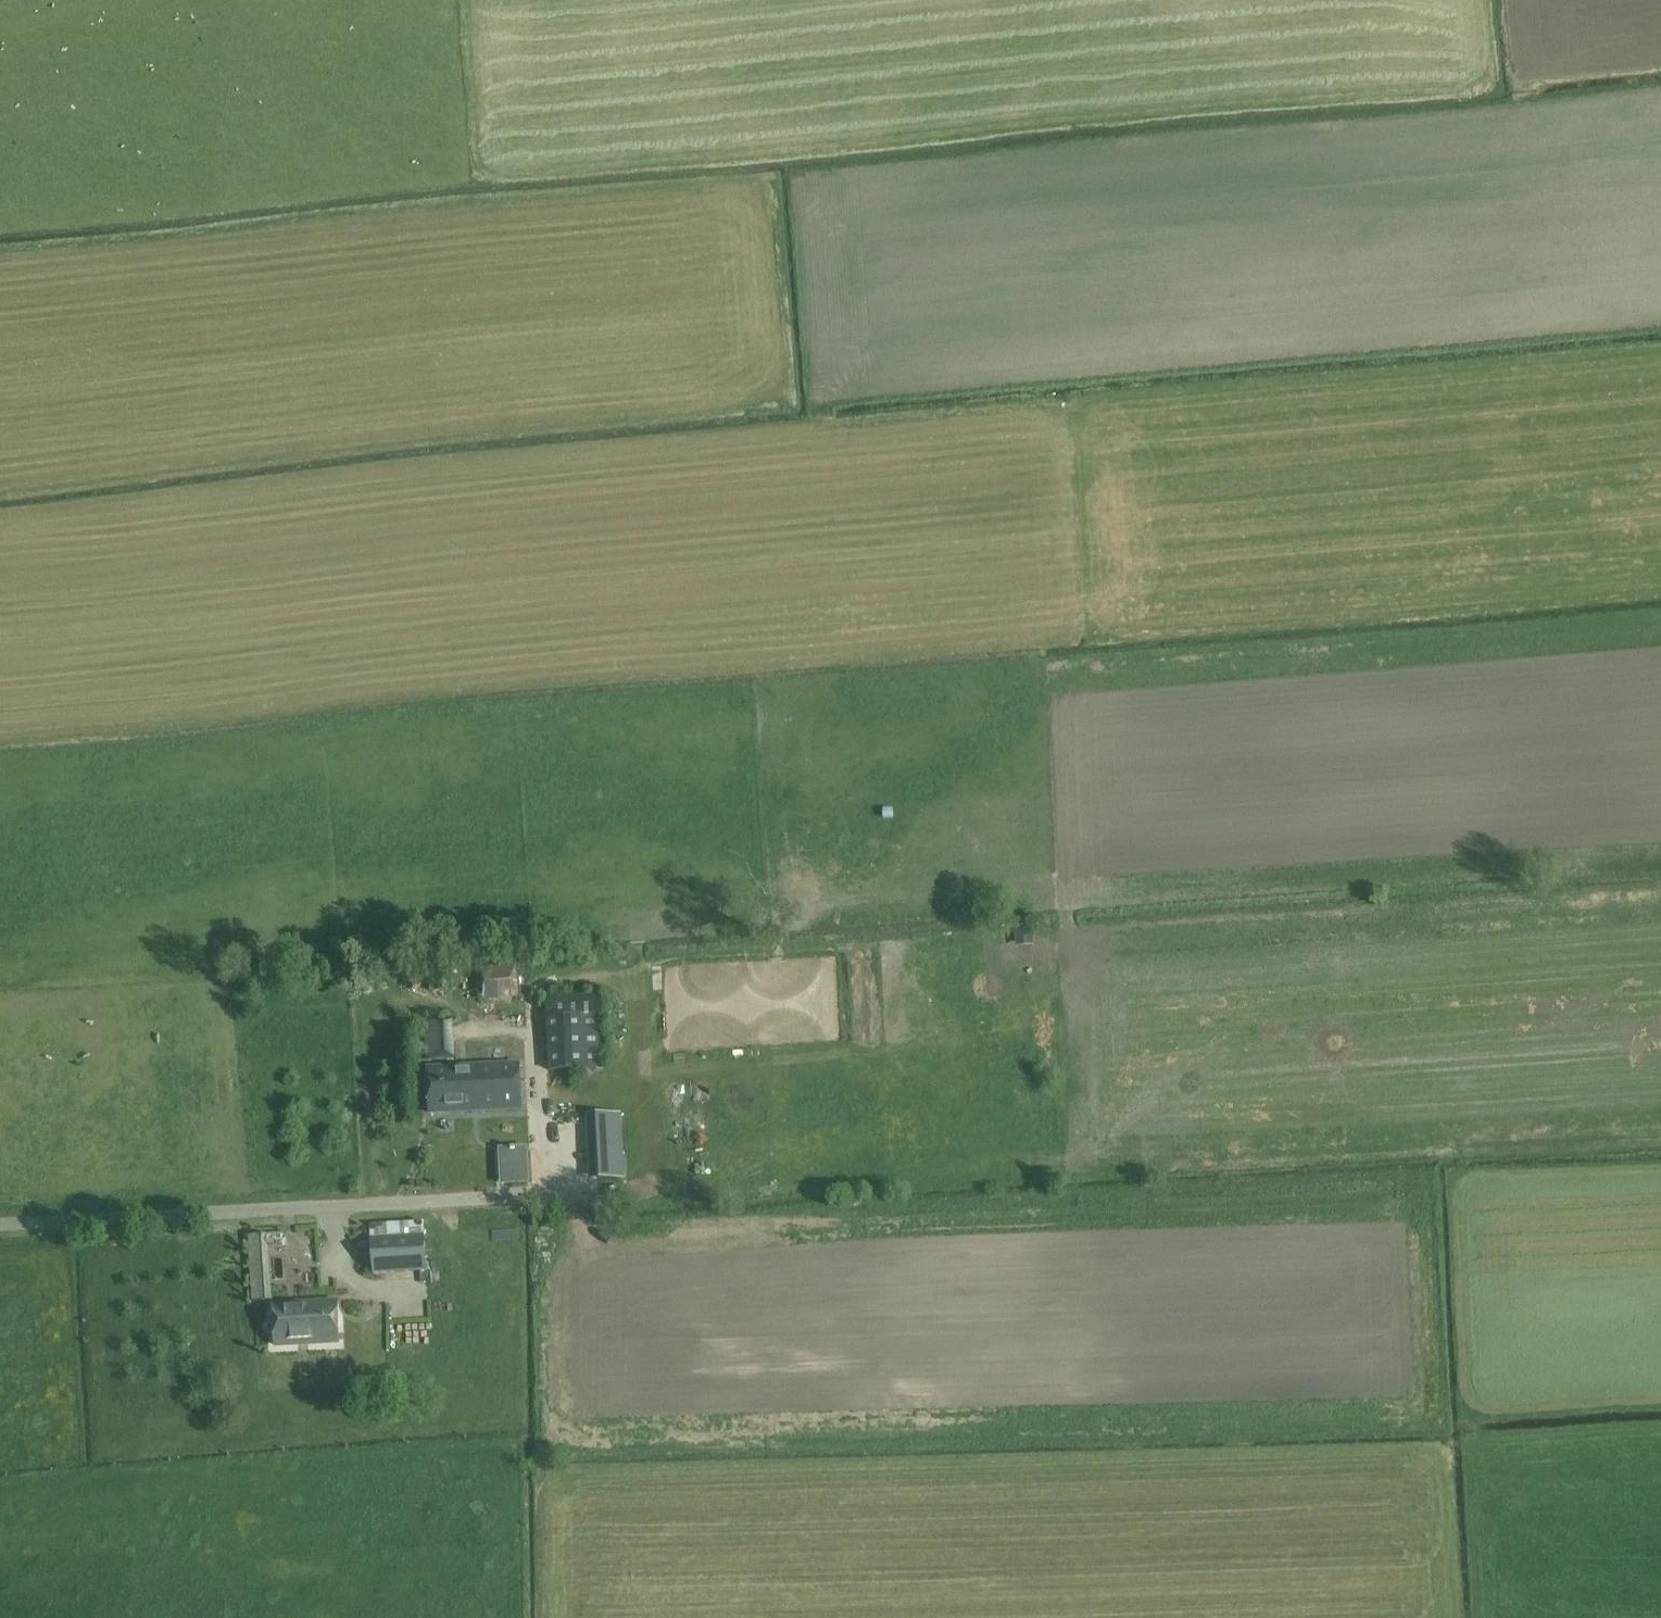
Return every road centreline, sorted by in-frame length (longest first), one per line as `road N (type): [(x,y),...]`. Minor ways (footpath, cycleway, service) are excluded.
road 1 (unclassified): [(0,1225),(598,1192)]

